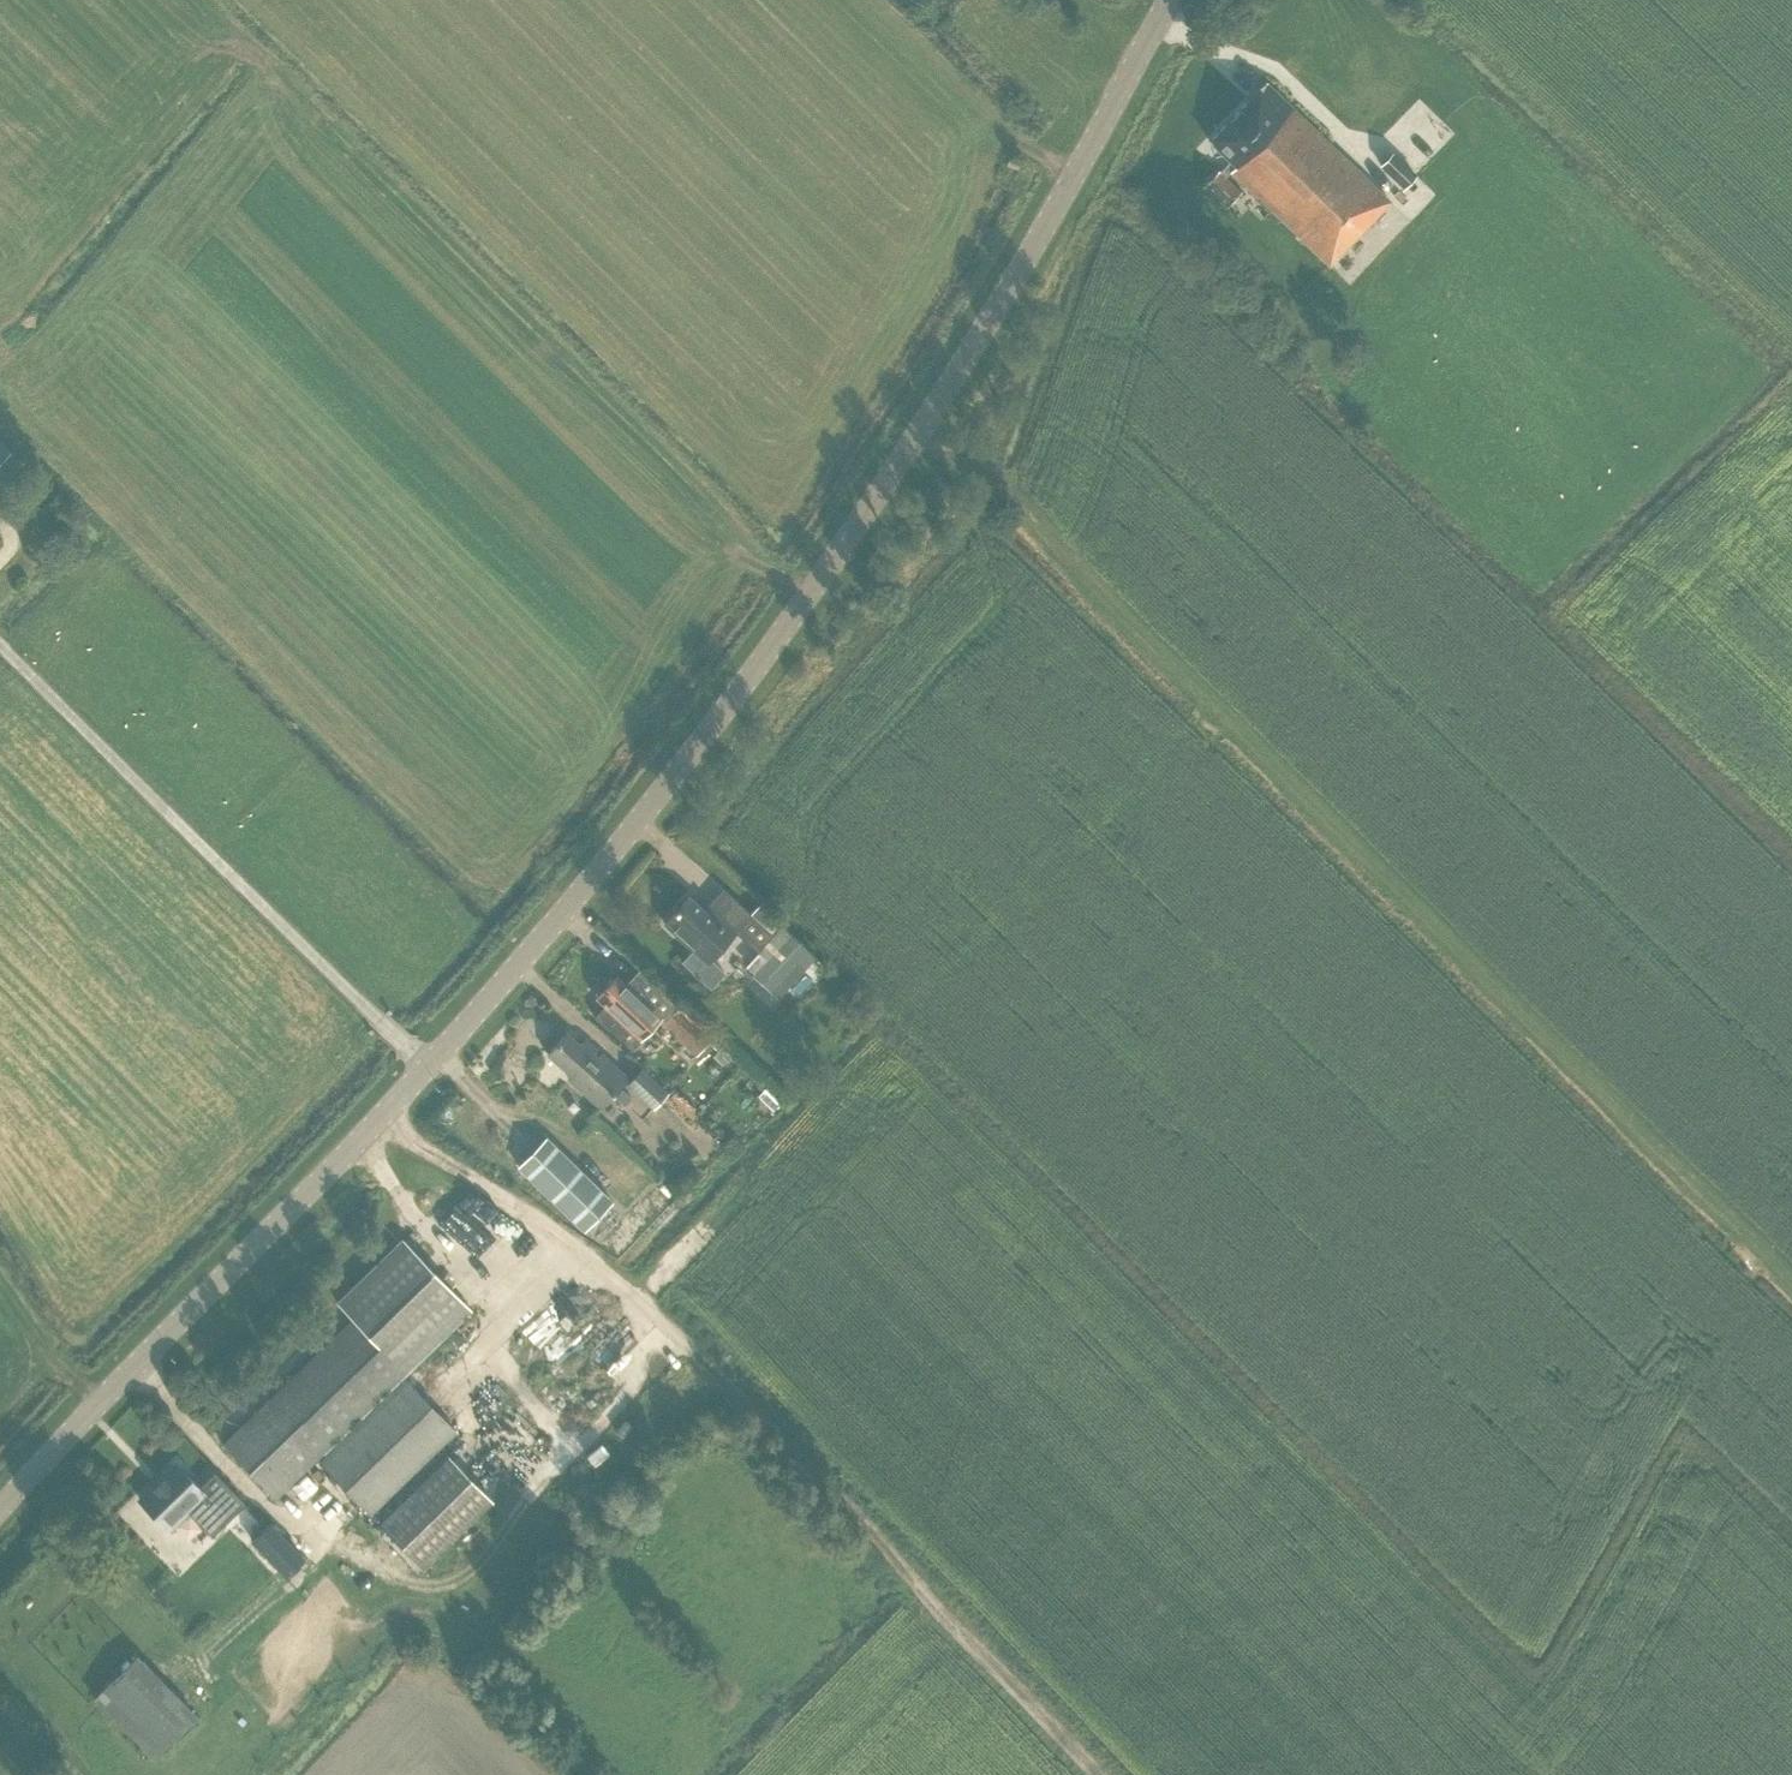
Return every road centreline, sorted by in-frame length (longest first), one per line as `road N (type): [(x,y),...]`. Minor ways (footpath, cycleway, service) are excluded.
road 1 (tertiary): [(0,1507),(429,1065),(710,728),(939,398),(1049,220),(1169,0)]

